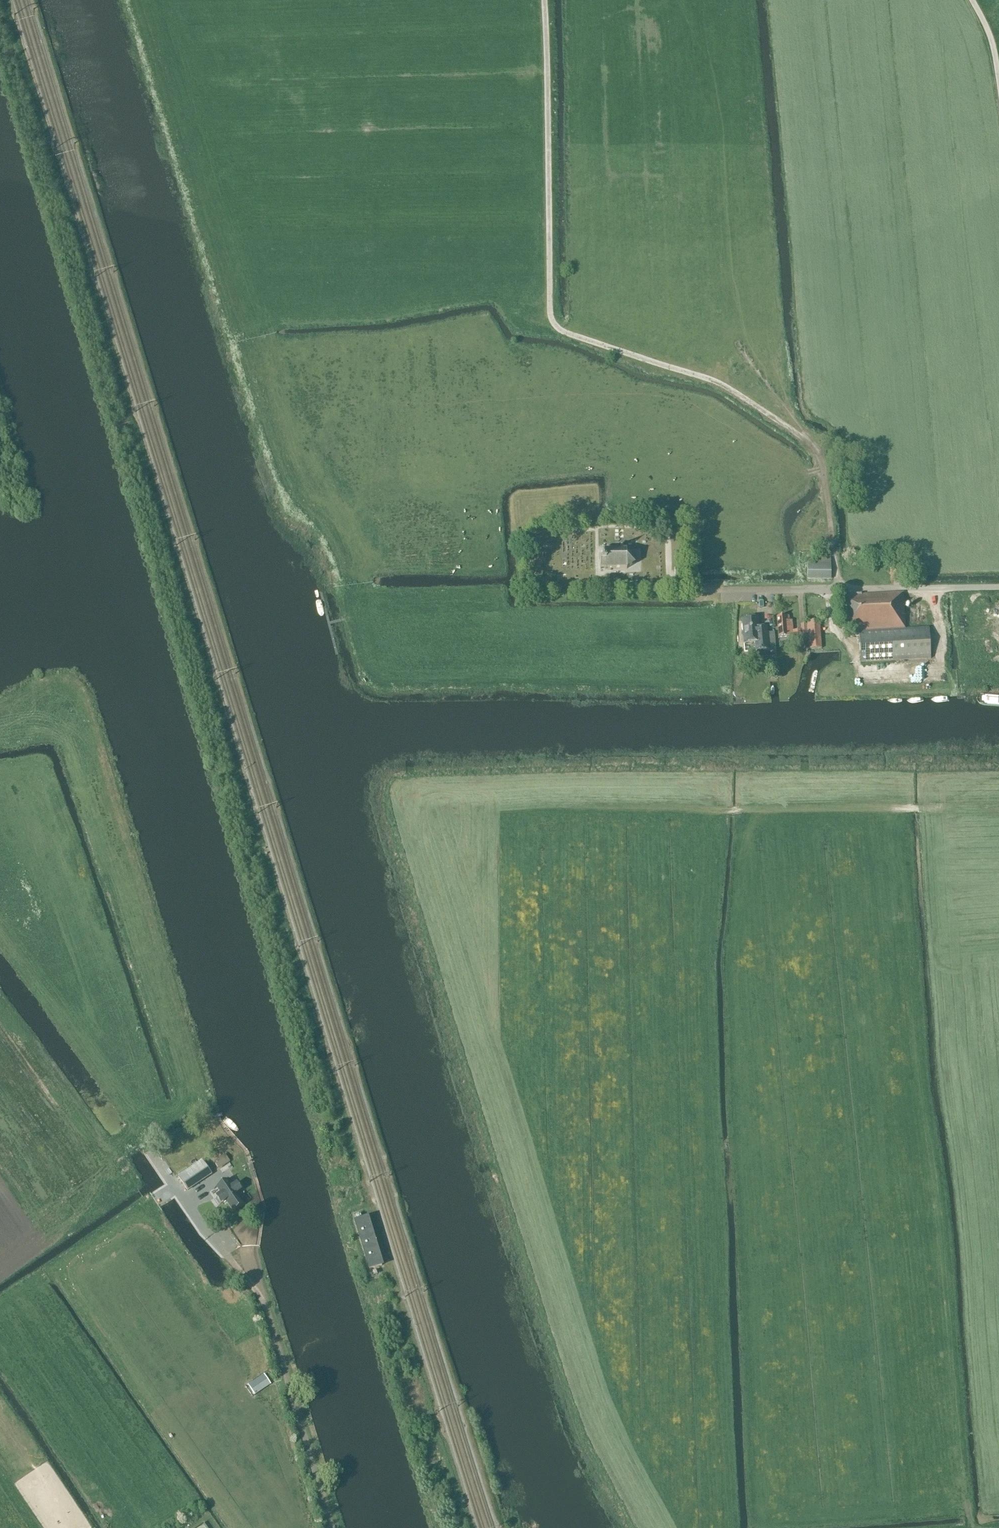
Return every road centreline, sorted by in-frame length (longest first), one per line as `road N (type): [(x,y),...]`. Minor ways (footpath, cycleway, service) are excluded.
road 1 (unclassified): [(667,582),(998,585)]
road 2 (unclassified): [(331,1527),(268,1312),(225,1254)]

